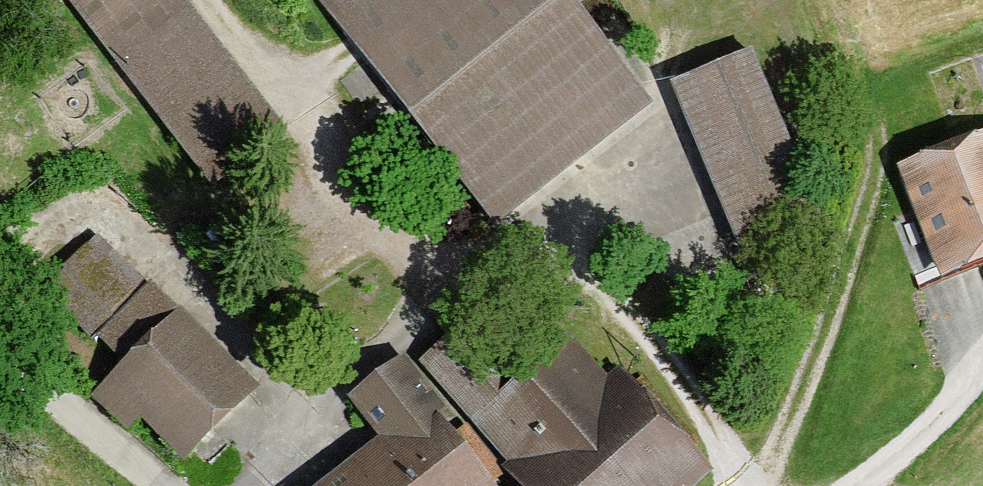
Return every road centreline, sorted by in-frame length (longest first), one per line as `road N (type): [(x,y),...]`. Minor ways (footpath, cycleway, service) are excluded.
road 1 (unclassified): [(0,361),(153,485)]

